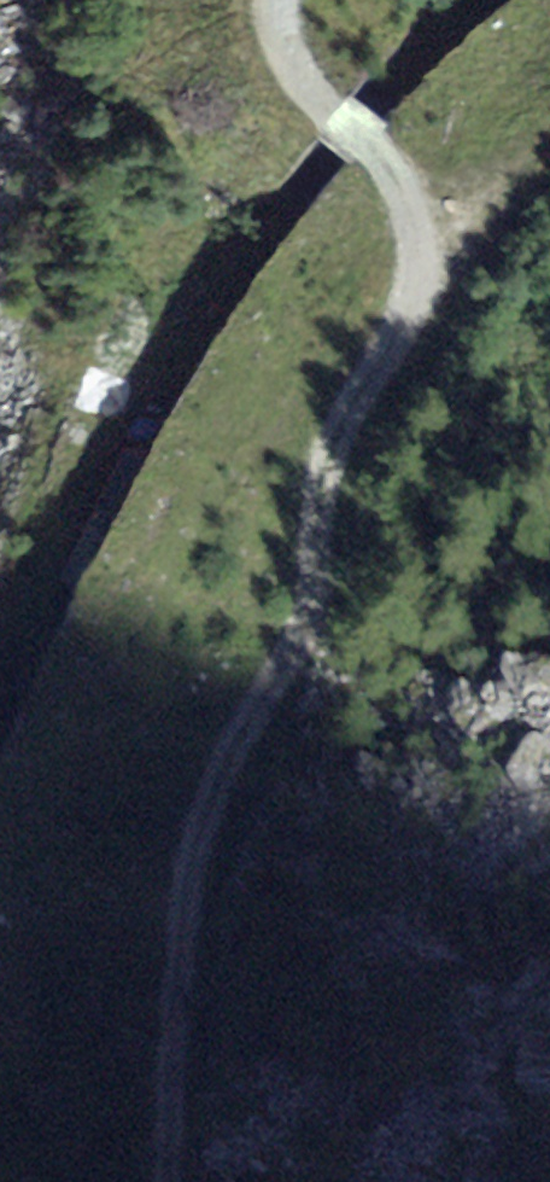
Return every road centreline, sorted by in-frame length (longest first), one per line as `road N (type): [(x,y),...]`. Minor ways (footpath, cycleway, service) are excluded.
road 1 (track): [(284,0),(287,32),(325,105),(415,195),(433,257),(341,438),(300,627),(203,813),(170,1181)]
road 2 (primary): [(0,1027),(251,424),(376,253),(485,121),(549,58)]

